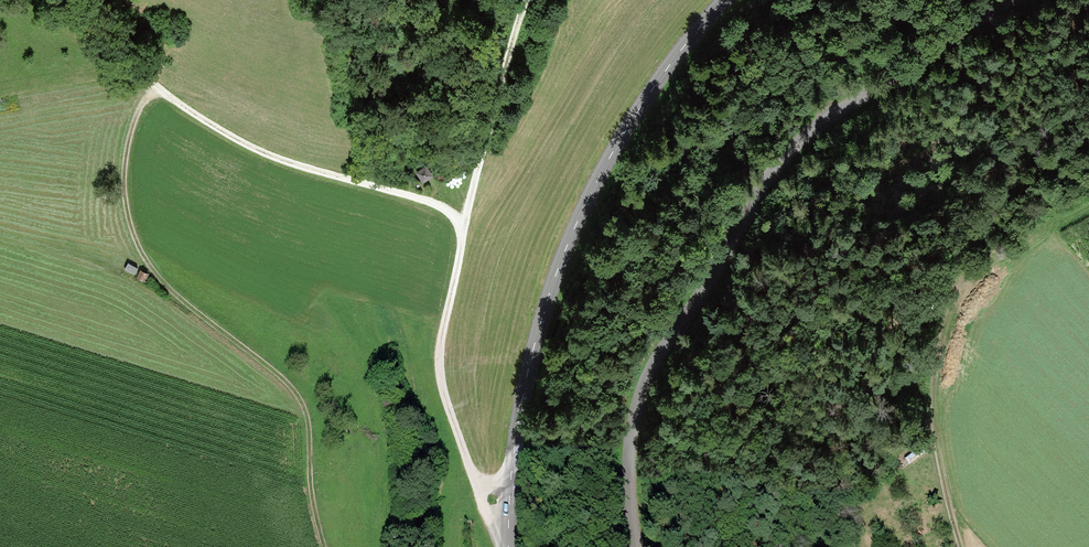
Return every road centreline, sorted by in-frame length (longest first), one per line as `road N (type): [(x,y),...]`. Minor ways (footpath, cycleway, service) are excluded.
road 1 (tertiary): [(633,546),(631,444),(646,376),(779,163),(806,132),(1008,0)]
road 2 (tertiary): [(508,546),(526,376),(572,229),(625,127),(723,0)]
road 3 (track): [(526,0),(483,129),(438,348),(448,411),(505,546)]
road 4 (track): [(322,546),(293,396),(177,300),(140,258),(128,232),(120,170),(127,132),(152,90)]
road 5 (track): [(68,0),(152,90),(260,152),(437,207),(461,235)]
road 6 (track): [(959,546),(934,406),(953,318)]
road 7 (track): [(1088,205),(967,281),(953,318)]
road 8 (track): [(836,113),(837,94),(957,0)]

